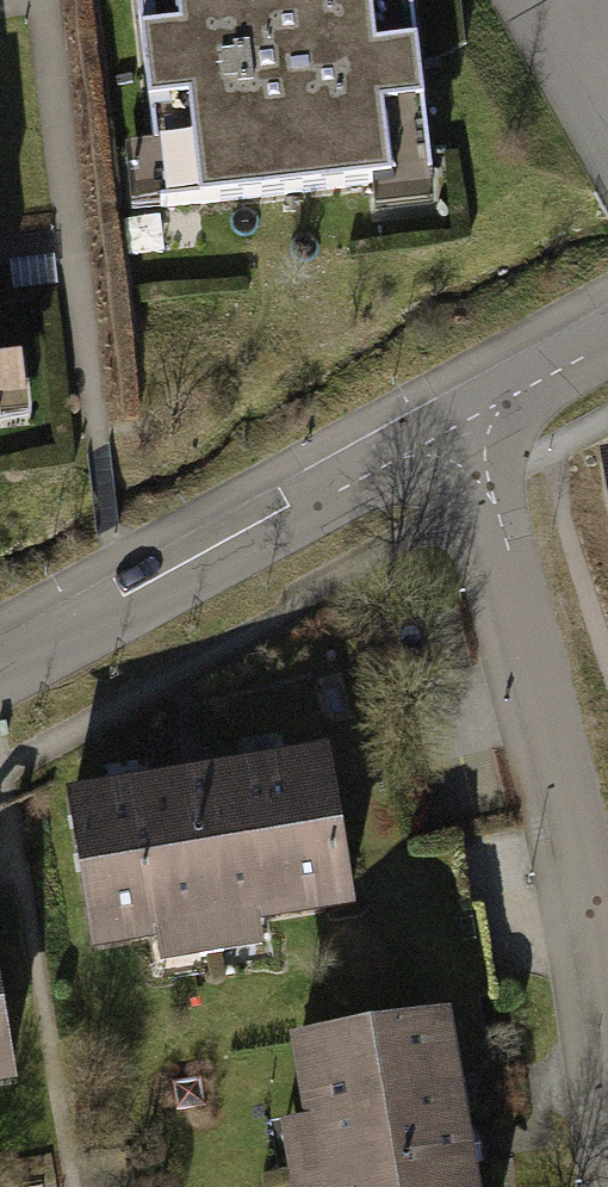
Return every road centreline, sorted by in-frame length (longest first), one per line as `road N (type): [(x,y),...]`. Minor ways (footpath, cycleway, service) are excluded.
road 1 (residential): [(465,435),(517,584),(568,778),(607,1094)]
road 2 (residential): [(0,687),(465,435)]
road 3 (residential): [(465,435),(607,349)]

